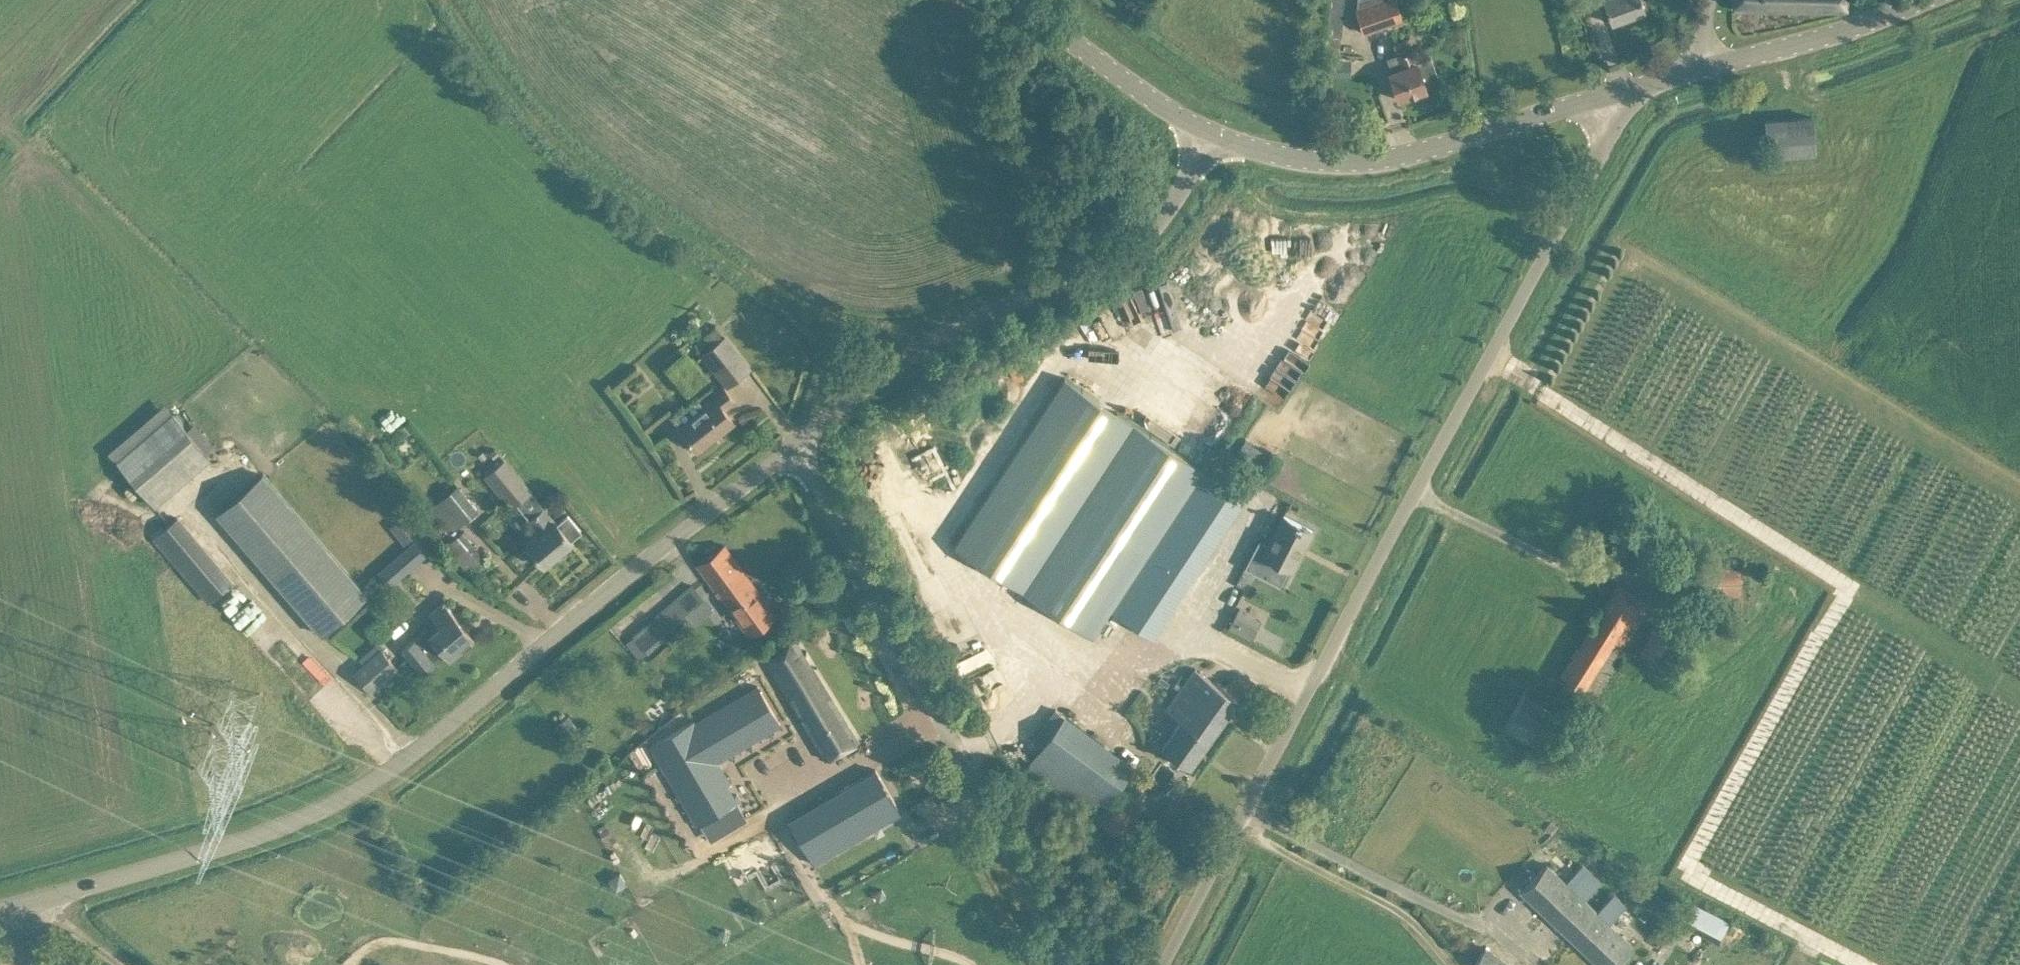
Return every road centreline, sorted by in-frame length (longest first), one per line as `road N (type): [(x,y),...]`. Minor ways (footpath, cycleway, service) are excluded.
road 1 (unclassified): [(1617,93),(1619,121),(1599,158),(1165,964)]
road 2 (unclassified): [(42,900),(222,851),(369,780),(803,438)]
road 3 (unclassified): [(1067,964),(803,438)]
road 4 (unclassified): [(803,438),(969,313),(1122,251),(1161,216),(1200,131)]
road 5 (unclassified): [(1200,131),(1312,165),(1383,165),(1617,93)]
road 6 (unclassified): [(1708,66),(1926,0)]
road 7 (unclassified): [(1022,0),(1200,131)]

